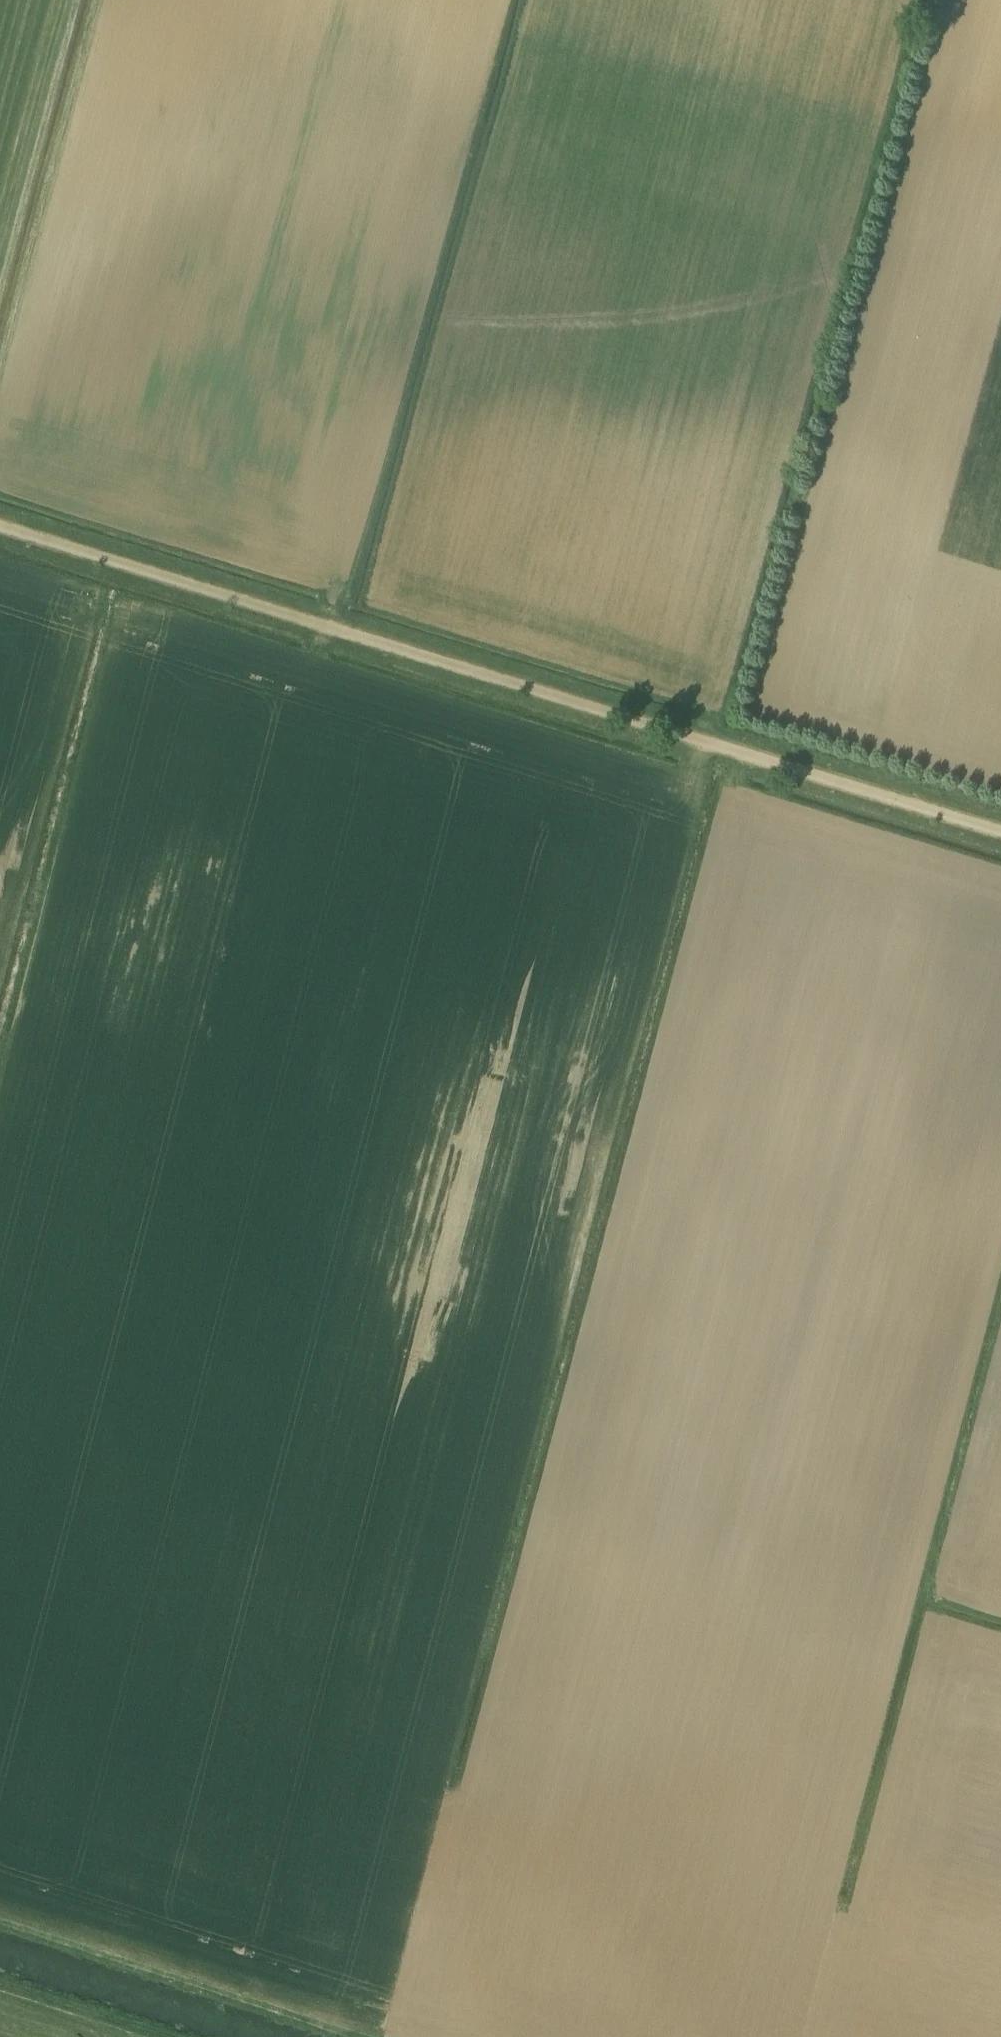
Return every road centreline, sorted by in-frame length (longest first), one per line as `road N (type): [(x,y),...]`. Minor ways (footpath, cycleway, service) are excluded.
road 1 (unclassified): [(1000,834),(0,525)]
road 2 (track): [(0,242),(63,0)]

